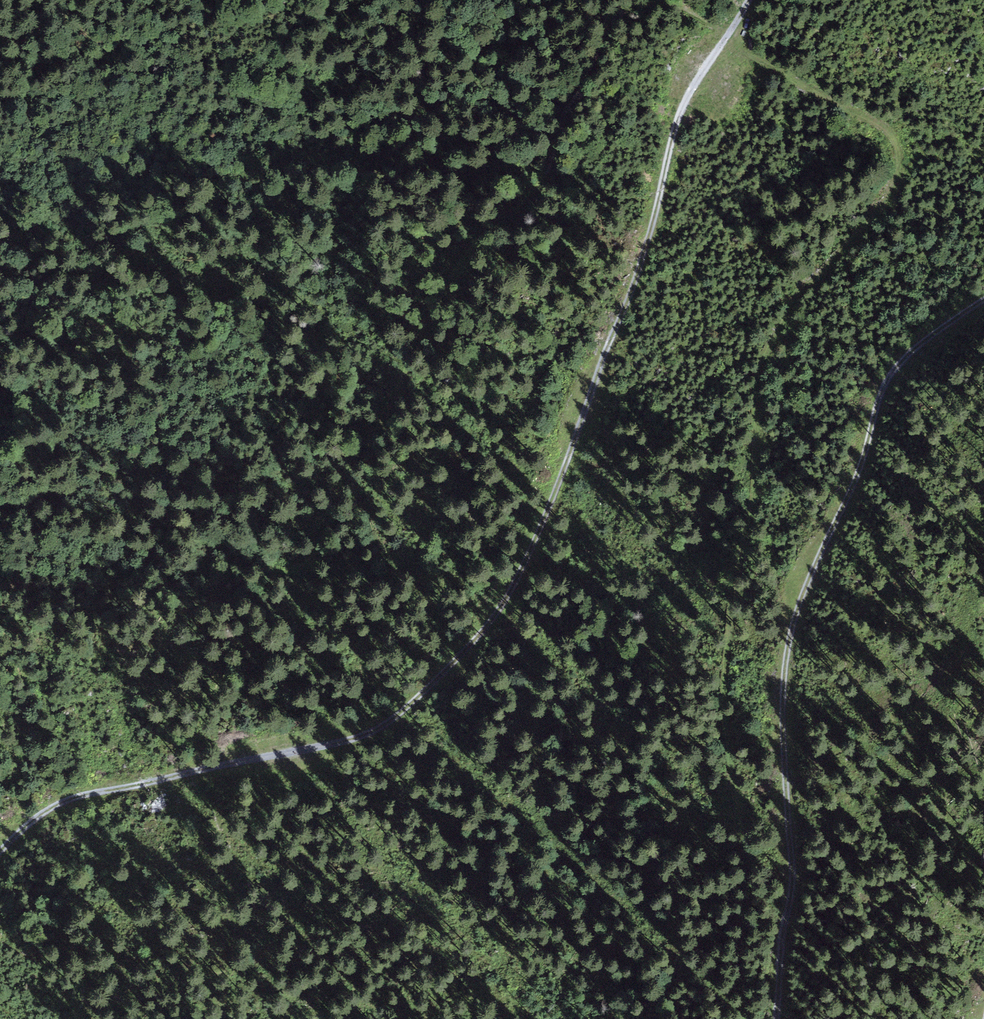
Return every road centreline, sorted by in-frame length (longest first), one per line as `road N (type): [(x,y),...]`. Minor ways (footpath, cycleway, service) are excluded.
road 1 (track): [(0,503),(36,492),(69,493),(192,530),(251,565),(287,570),(314,560),(337,490),(436,306),(464,261),(546,177),(567,111),(622,12),(660,4),(690,8),(753,57),(886,130),(900,162),(890,199),(797,297),(760,378),(753,504),(735,574),(723,694),(748,872),(742,1018)]
road 2 (track): [(0,853),(50,808),(77,797),(368,733),(466,653),(517,579),(545,519),(631,297),(679,114),(751,0)]
road 3 (track): [(983,301),(923,344),(890,379),(856,483),(796,615),(783,689),(793,886),(777,1018)]

